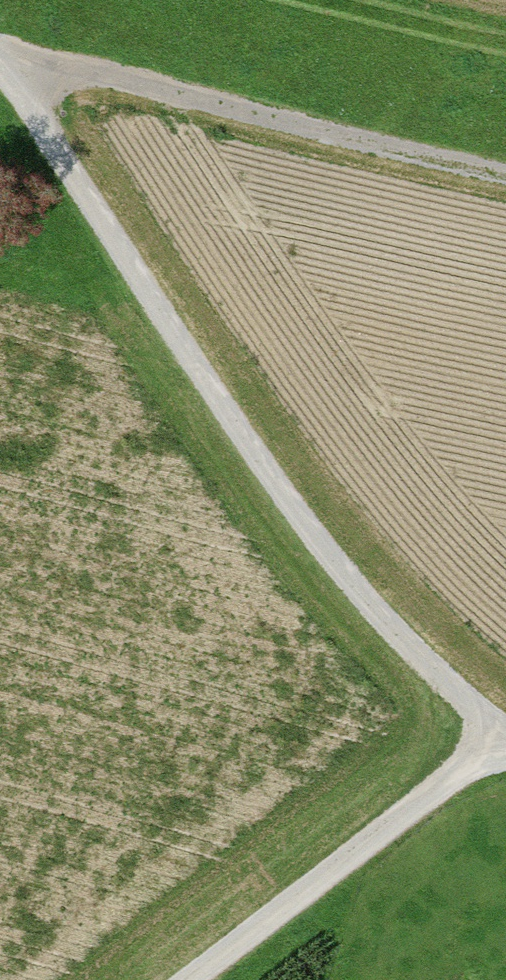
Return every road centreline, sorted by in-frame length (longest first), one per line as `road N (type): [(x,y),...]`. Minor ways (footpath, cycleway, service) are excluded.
road 1 (track): [(0,54),(333,561),(505,738)]
road 2 (track): [(6,58),(505,166)]
road 3 (track): [(504,737),(193,979)]

